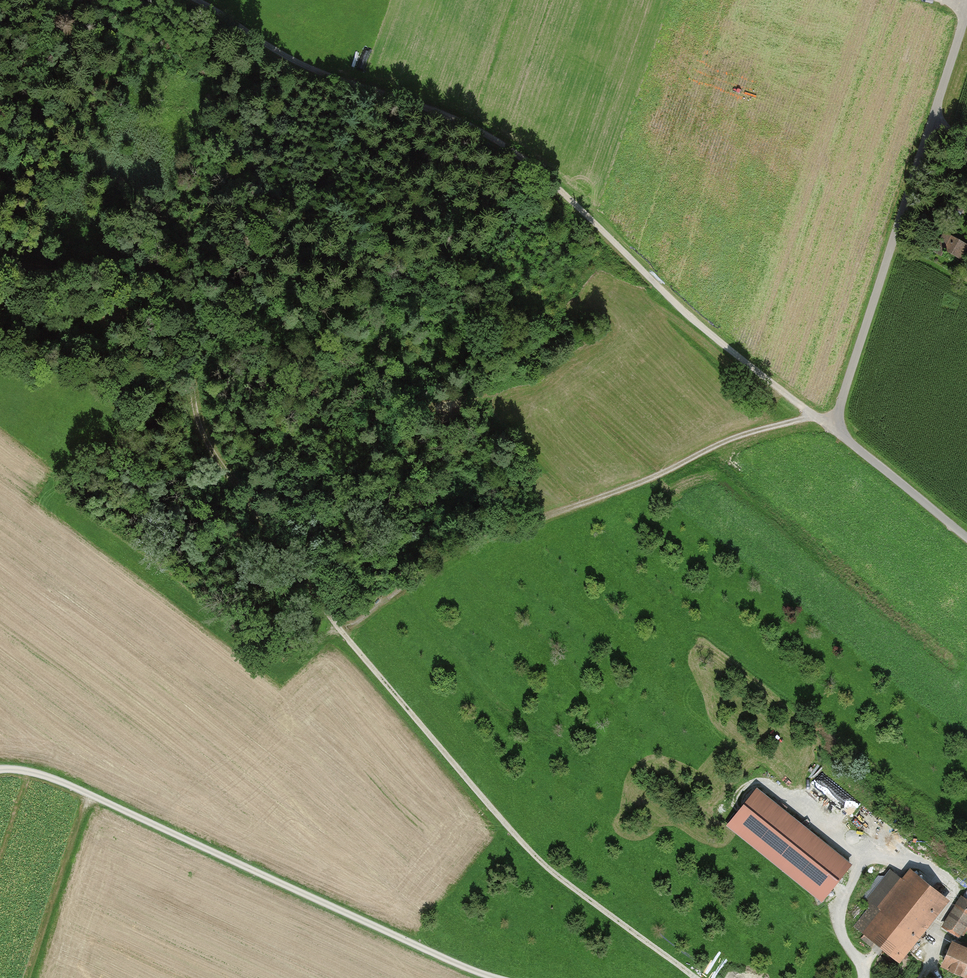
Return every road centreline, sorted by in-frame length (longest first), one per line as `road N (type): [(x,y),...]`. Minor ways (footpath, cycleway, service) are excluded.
road 1 (track): [(180,0),(299,65),(431,111),(530,165),(678,308),(819,418)]
road 2 (unclassified): [(966,10),(836,429),(966,536)]
road 3 (track): [(0,264),(50,274),(130,263),(172,280),(192,334),(192,411),(211,452),(343,630)]
road 4 (track): [(494,977),(67,784),(0,770)]
road 5 (track): [(343,630),(470,536),(660,475),(729,439),(819,418)]
road 6 (track): [(343,630),(516,839),(696,977)]

